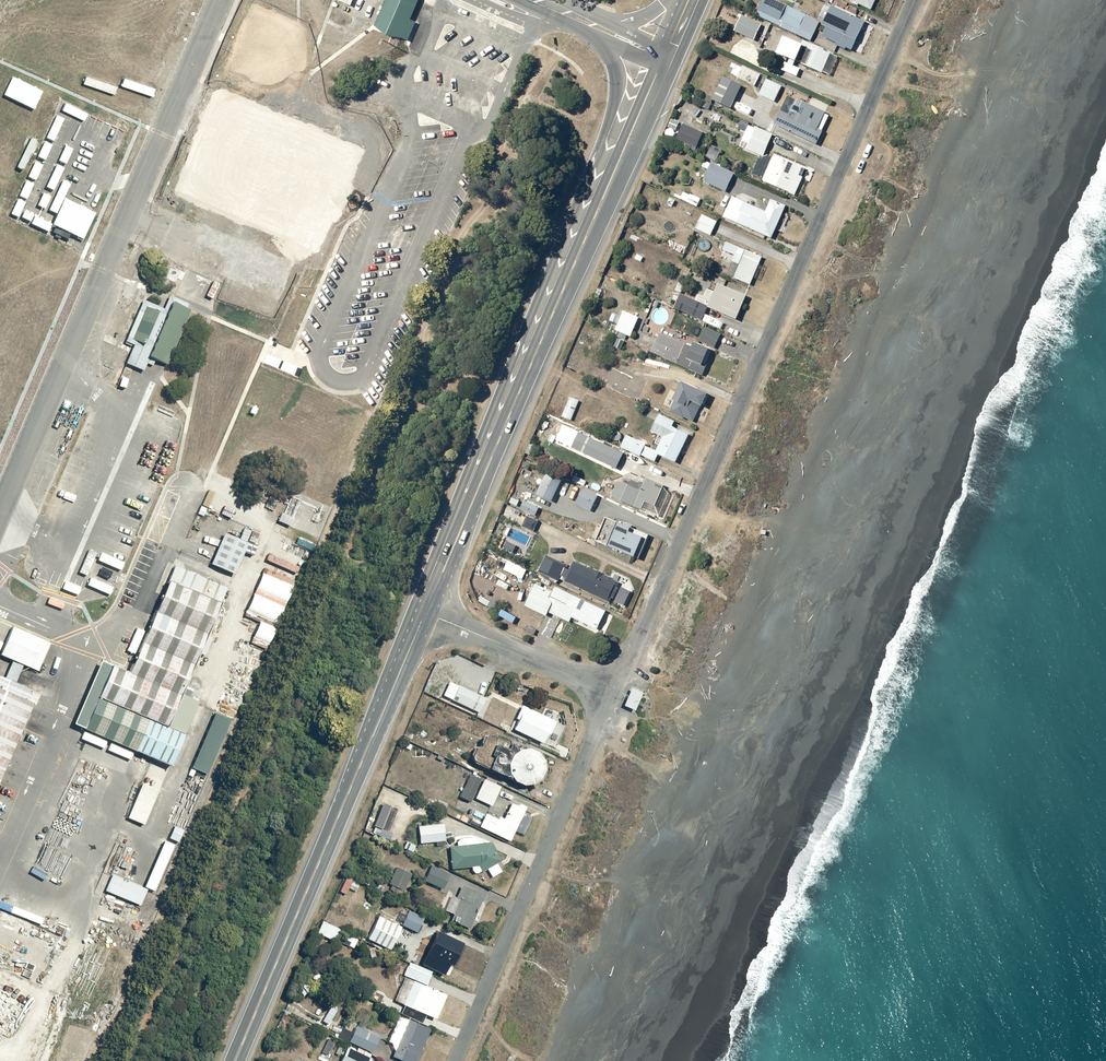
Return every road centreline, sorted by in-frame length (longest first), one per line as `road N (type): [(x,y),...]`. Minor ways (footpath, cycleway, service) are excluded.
road 1 (trunk): [(629,0),(164,1060)]
road 2 (residential): [(911,0),(611,690)]
road 3 (trunk): [(425,611),(688,0)]
road 4 (trunk): [(234,1060),(425,611)]
road 5 (residential): [(611,690),(454,1060)]
road 6 (residential): [(611,690),(425,611)]

